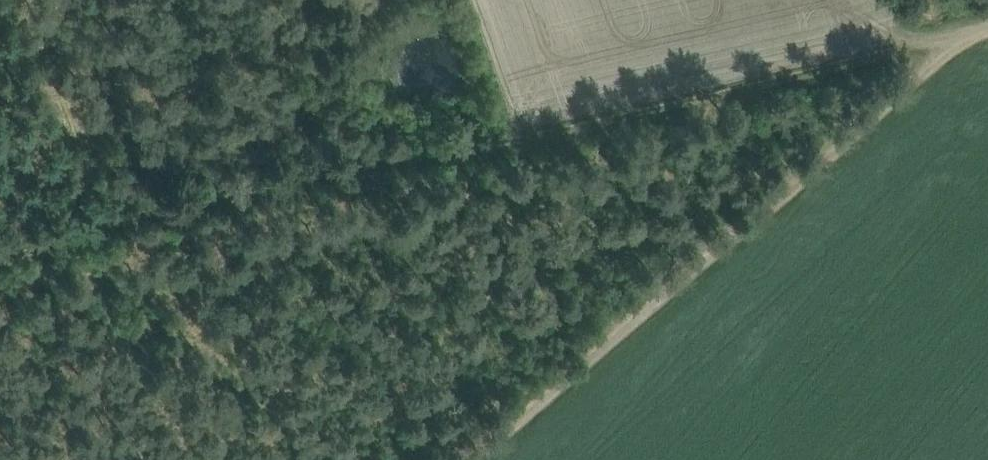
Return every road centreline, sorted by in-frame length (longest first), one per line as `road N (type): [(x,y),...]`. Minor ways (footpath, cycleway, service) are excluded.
road 1 (track): [(954,36),(0,254)]
road 2 (track): [(954,36),(463,459)]
road 3 (track): [(15,0),(94,231)]

